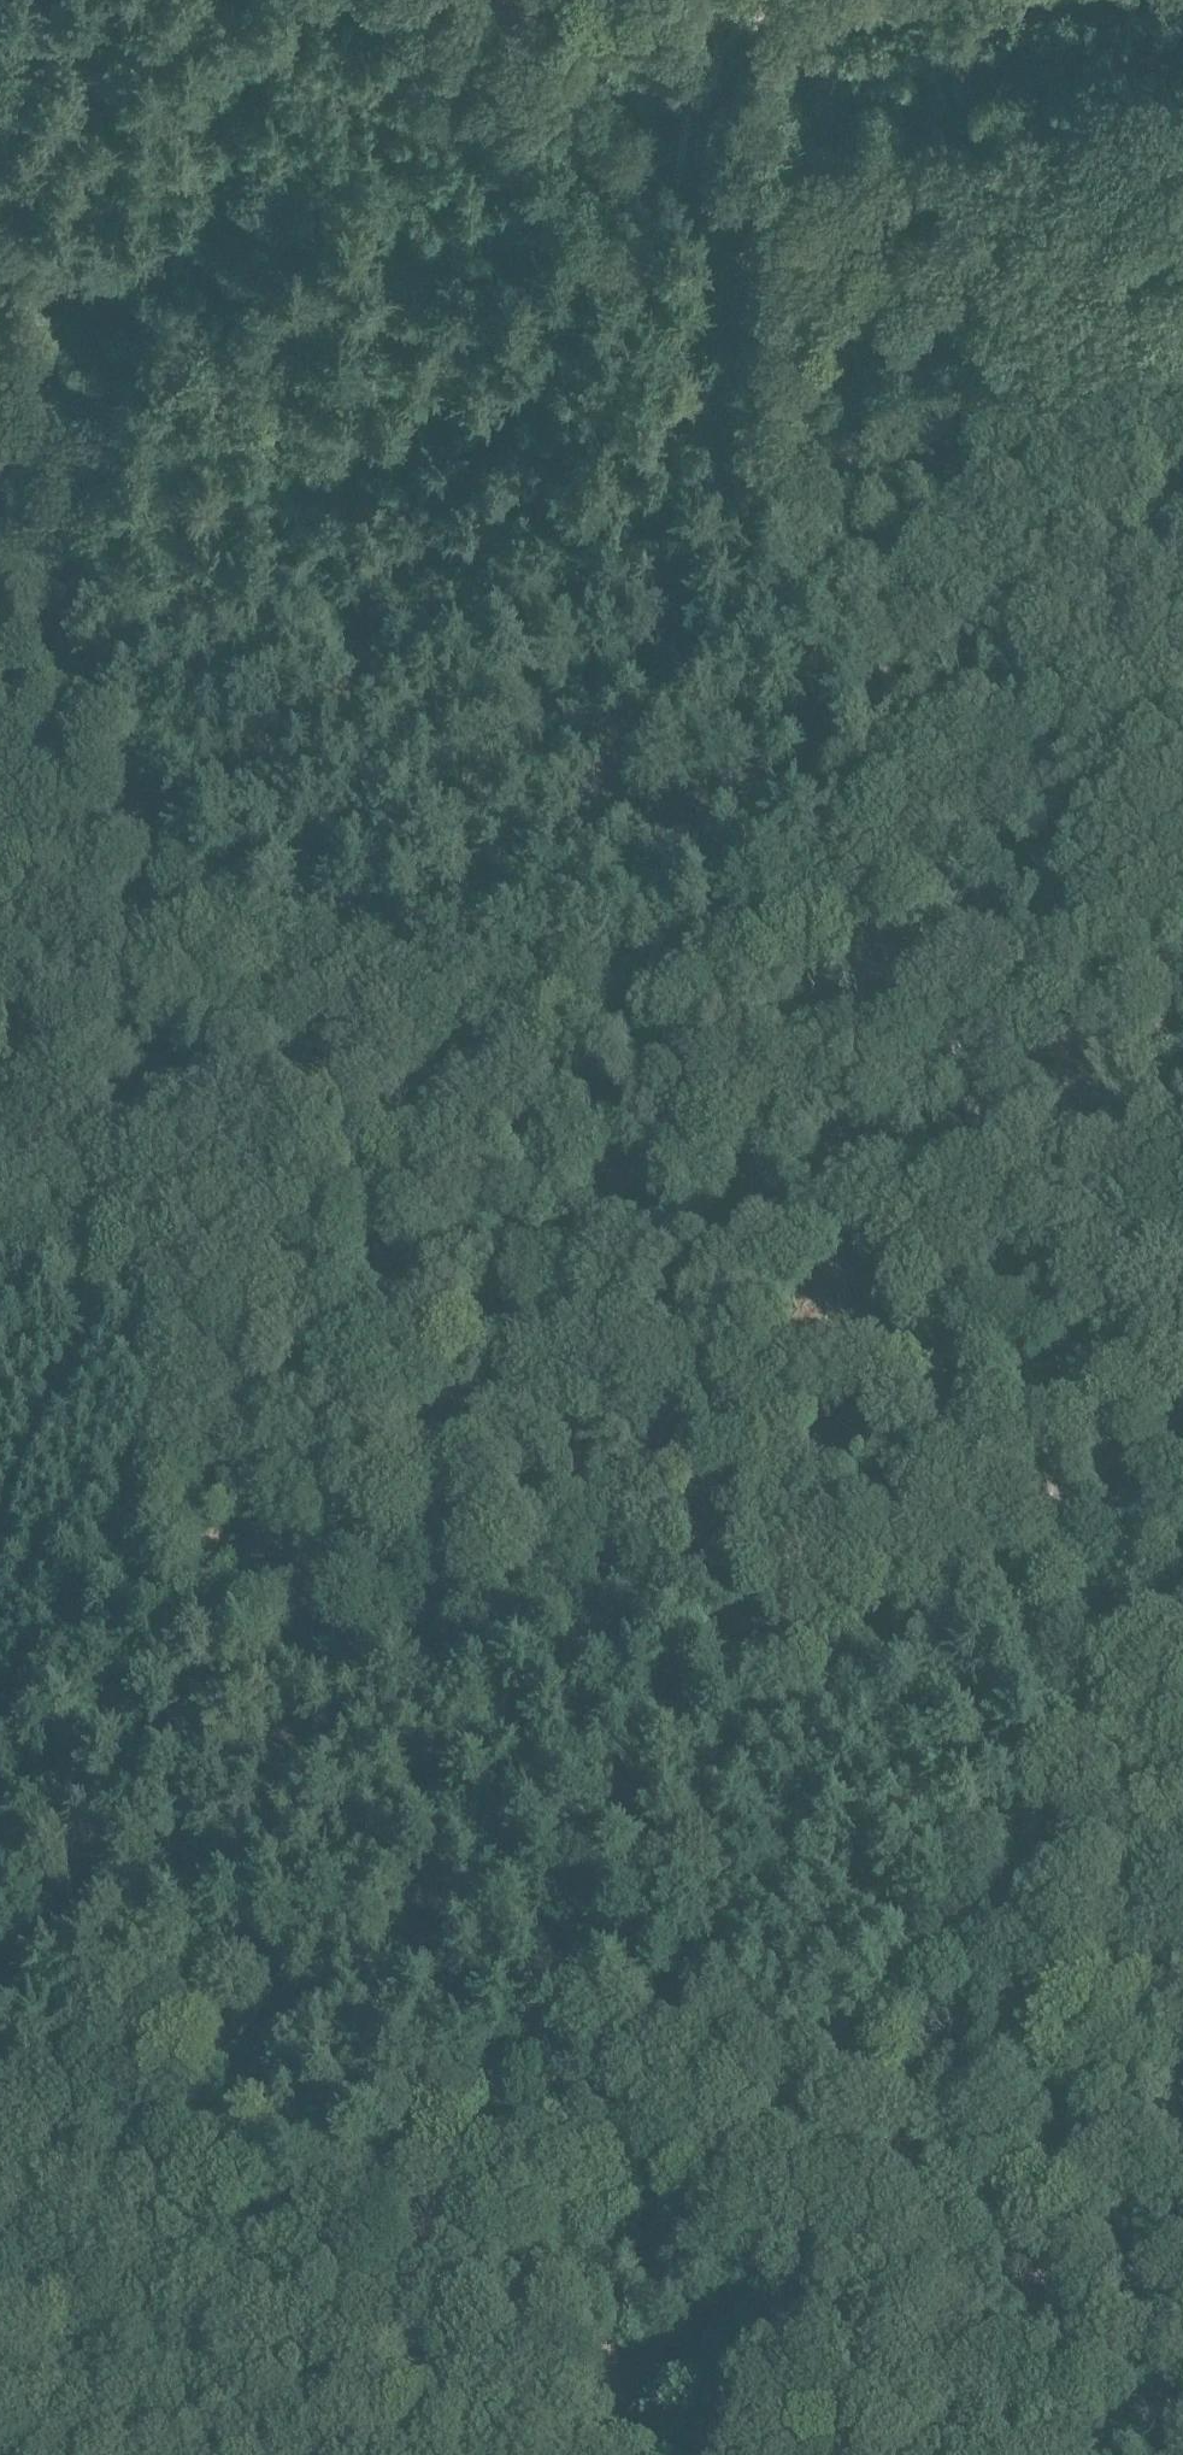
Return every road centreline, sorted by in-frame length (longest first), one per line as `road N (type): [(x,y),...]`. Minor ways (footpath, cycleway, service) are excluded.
road 1 (track): [(1182,2163),(1097,1828),(1062,1463),(862,644),(835,409),(794,344),(775,289),(735,85),(748,20)]
road 2 (track): [(585,0),(783,23),(978,0)]

